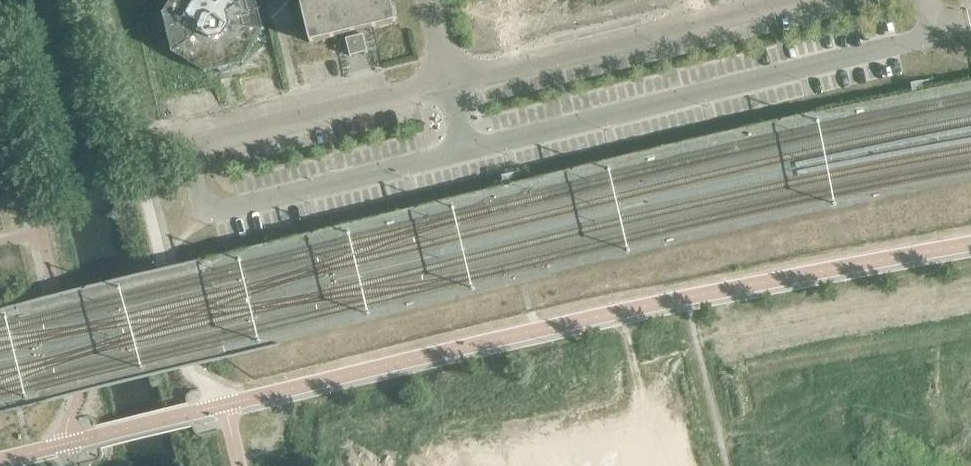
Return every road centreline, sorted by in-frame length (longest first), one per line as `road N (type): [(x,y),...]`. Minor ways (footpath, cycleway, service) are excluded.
road 1 (residential): [(427,0),(465,151)]

